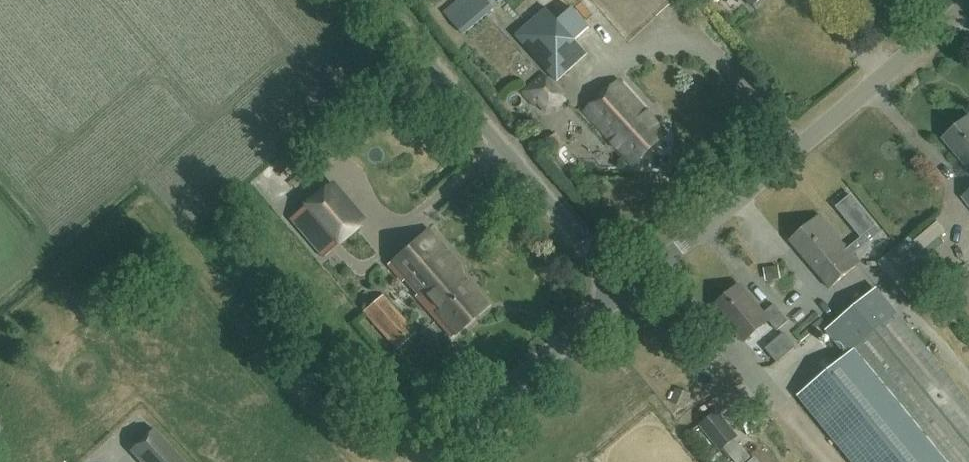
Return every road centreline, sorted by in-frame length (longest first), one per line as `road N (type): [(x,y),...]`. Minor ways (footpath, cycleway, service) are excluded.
road 1 (tertiary): [(624,294),(968,4)]
road 2 (unclassified): [(624,294),(374,0)]
road 3 (tertiary): [(425,461),(624,294)]

